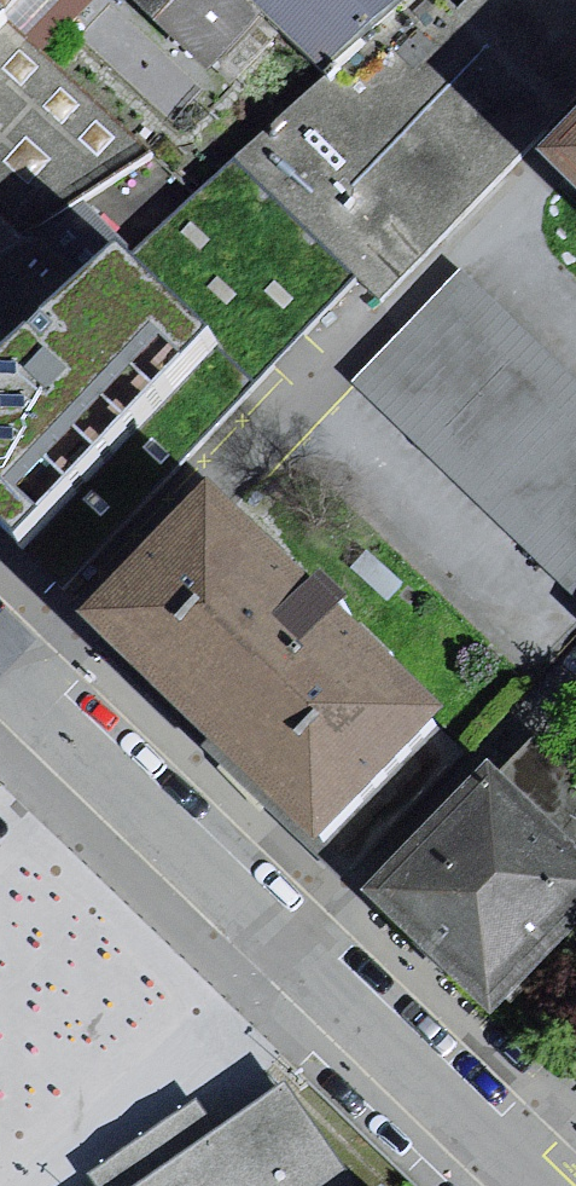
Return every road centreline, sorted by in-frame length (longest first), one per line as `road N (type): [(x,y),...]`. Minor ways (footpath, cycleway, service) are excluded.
road 1 (residential): [(0,664),(533,1185)]

